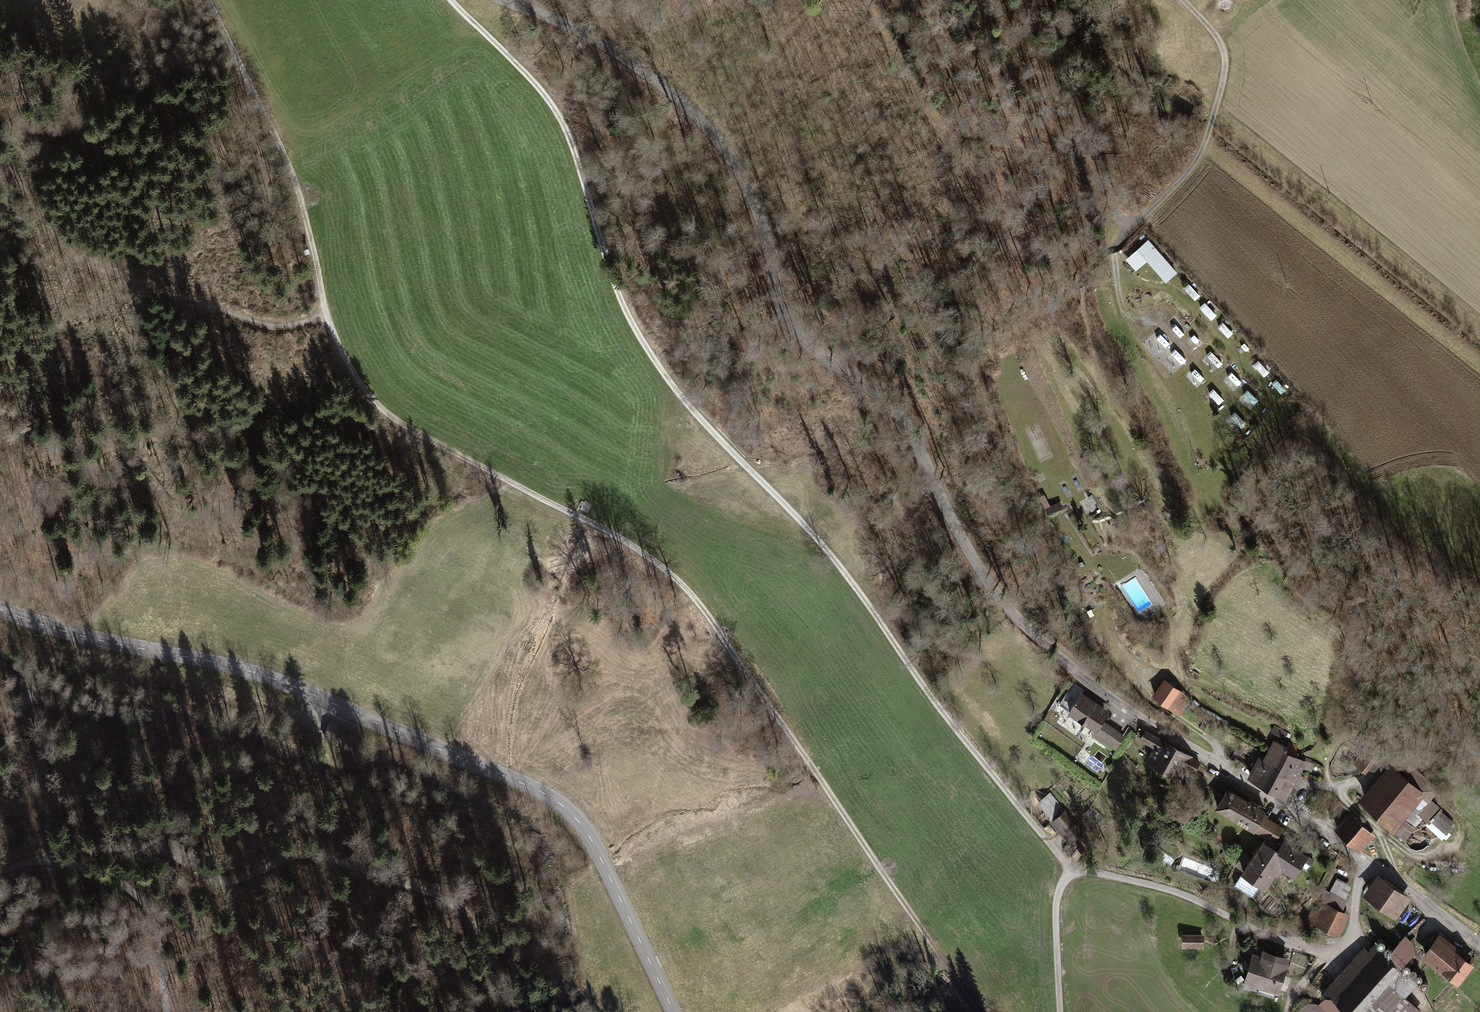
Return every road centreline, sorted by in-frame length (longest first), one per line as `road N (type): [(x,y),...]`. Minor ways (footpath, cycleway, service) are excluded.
road 1 (track): [(979,1011),(676,576),(396,420),(352,380),(273,115),(211,0)]
road 2 (unclassified): [(1372,864),(1116,701),(1022,620),(968,552),(897,406),(811,349),(787,321),(761,207),(718,141),(680,96),(619,52),(562,14),(521,0)]
road 3 (track): [(450,0),(558,116),(644,351),(850,579),(893,647),(1071,874)]
road 4 (tertiary): [(0,609),(273,679),(561,804),(591,839),(674,1011)]
road 5 (track): [(0,877),(89,849),(176,852),(205,876),(229,884),(305,854),(337,859),(458,904),(500,963),(519,1011)]
road 6 (residential): [(1060,1011),(1057,900),(1071,874),(1164,888),(1325,954),(1344,949),(1352,935),(1359,880),(1372,864)]
road 7 (unclassified): [(1183,0),(1221,43),(1223,84),(1192,168),(1121,236),(1114,264),(1121,306),(1135,324),(1157,319),(1178,338)]
road 8 (track): [(329,314),(291,326),(258,323),(112,275),(63,250),(0,153)]
road 9 (track): [(1479,427),(1449,659),(1479,691)]
road 10 (track): [(46,859),(101,872),(154,913),(171,1011)]
road 11 (unclassified): [(1479,943),(1372,864)]

